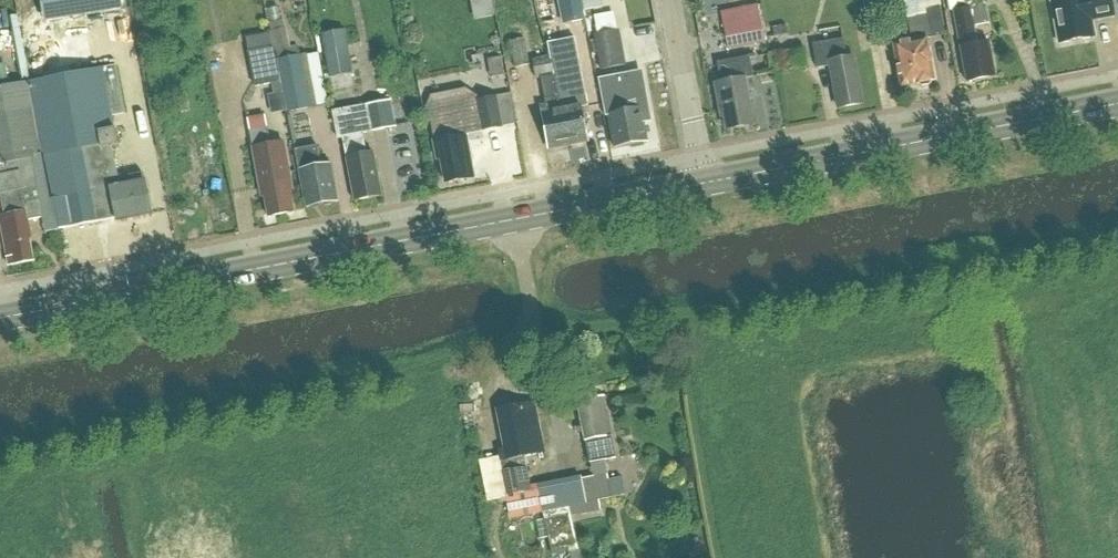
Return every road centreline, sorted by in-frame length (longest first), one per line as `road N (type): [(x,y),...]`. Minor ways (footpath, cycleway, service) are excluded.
road 1 (secondary): [(0,320),(706,185)]
road 2 (secondary): [(706,185),(1117,105)]
road 3 (residential): [(694,121),(670,0)]

